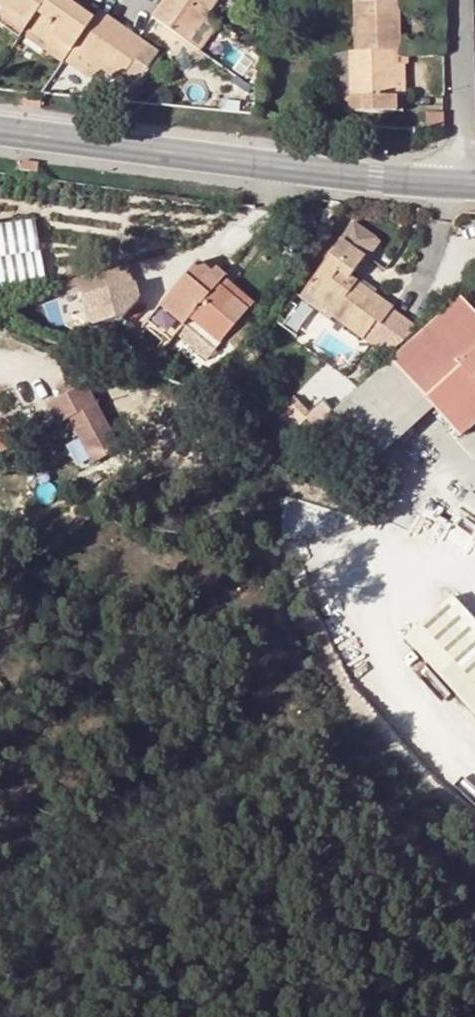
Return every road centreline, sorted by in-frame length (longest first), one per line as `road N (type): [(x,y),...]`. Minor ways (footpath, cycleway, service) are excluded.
road 1 (secondary): [(0,131),(460,184)]
road 2 (residential): [(460,184),(461,0)]

